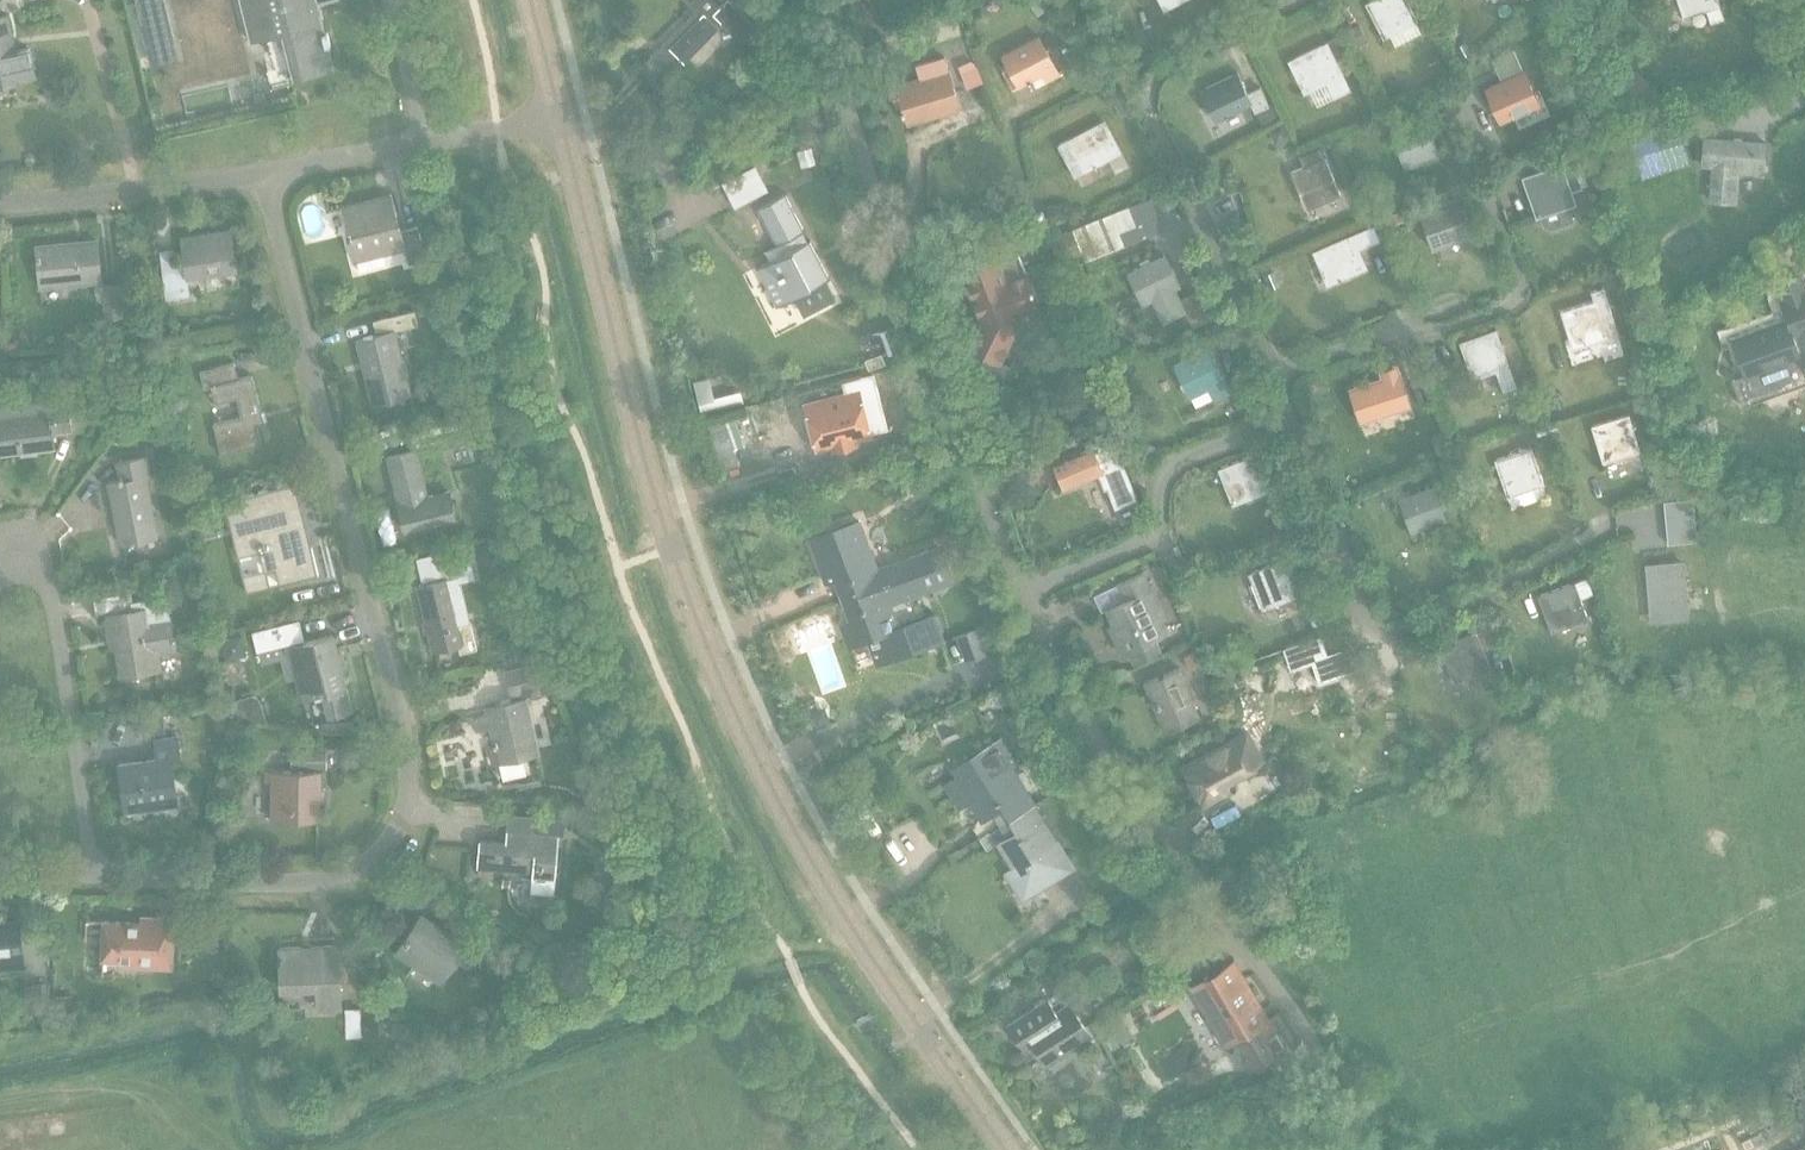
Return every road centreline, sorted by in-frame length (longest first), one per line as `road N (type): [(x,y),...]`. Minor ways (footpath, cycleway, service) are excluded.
road 1 (unclassified): [(812,0),(896,270),(1066,686),(1111,762),(1319,1055),(1356,1149)]
road 2 (unclassified): [(1006,1149),(831,891),(711,665),(648,492),(559,118)]
road 3 (residential): [(269,170),(407,730),(408,793),(376,848),(328,880),(97,871)]
road 4 (residential): [(0,557),(9,548),(40,563),(97,871)]
road 5 (residential): [(0,206),(269,170)]
road 6 (unclassified): [(269,170),(418,142)]
road 7 (unclassified): [(418,142),(385,0)]
road 8 (unclassified): [(418,142),(559,118)]
road 9 (unclassified): [(559,118),(529,0)]

